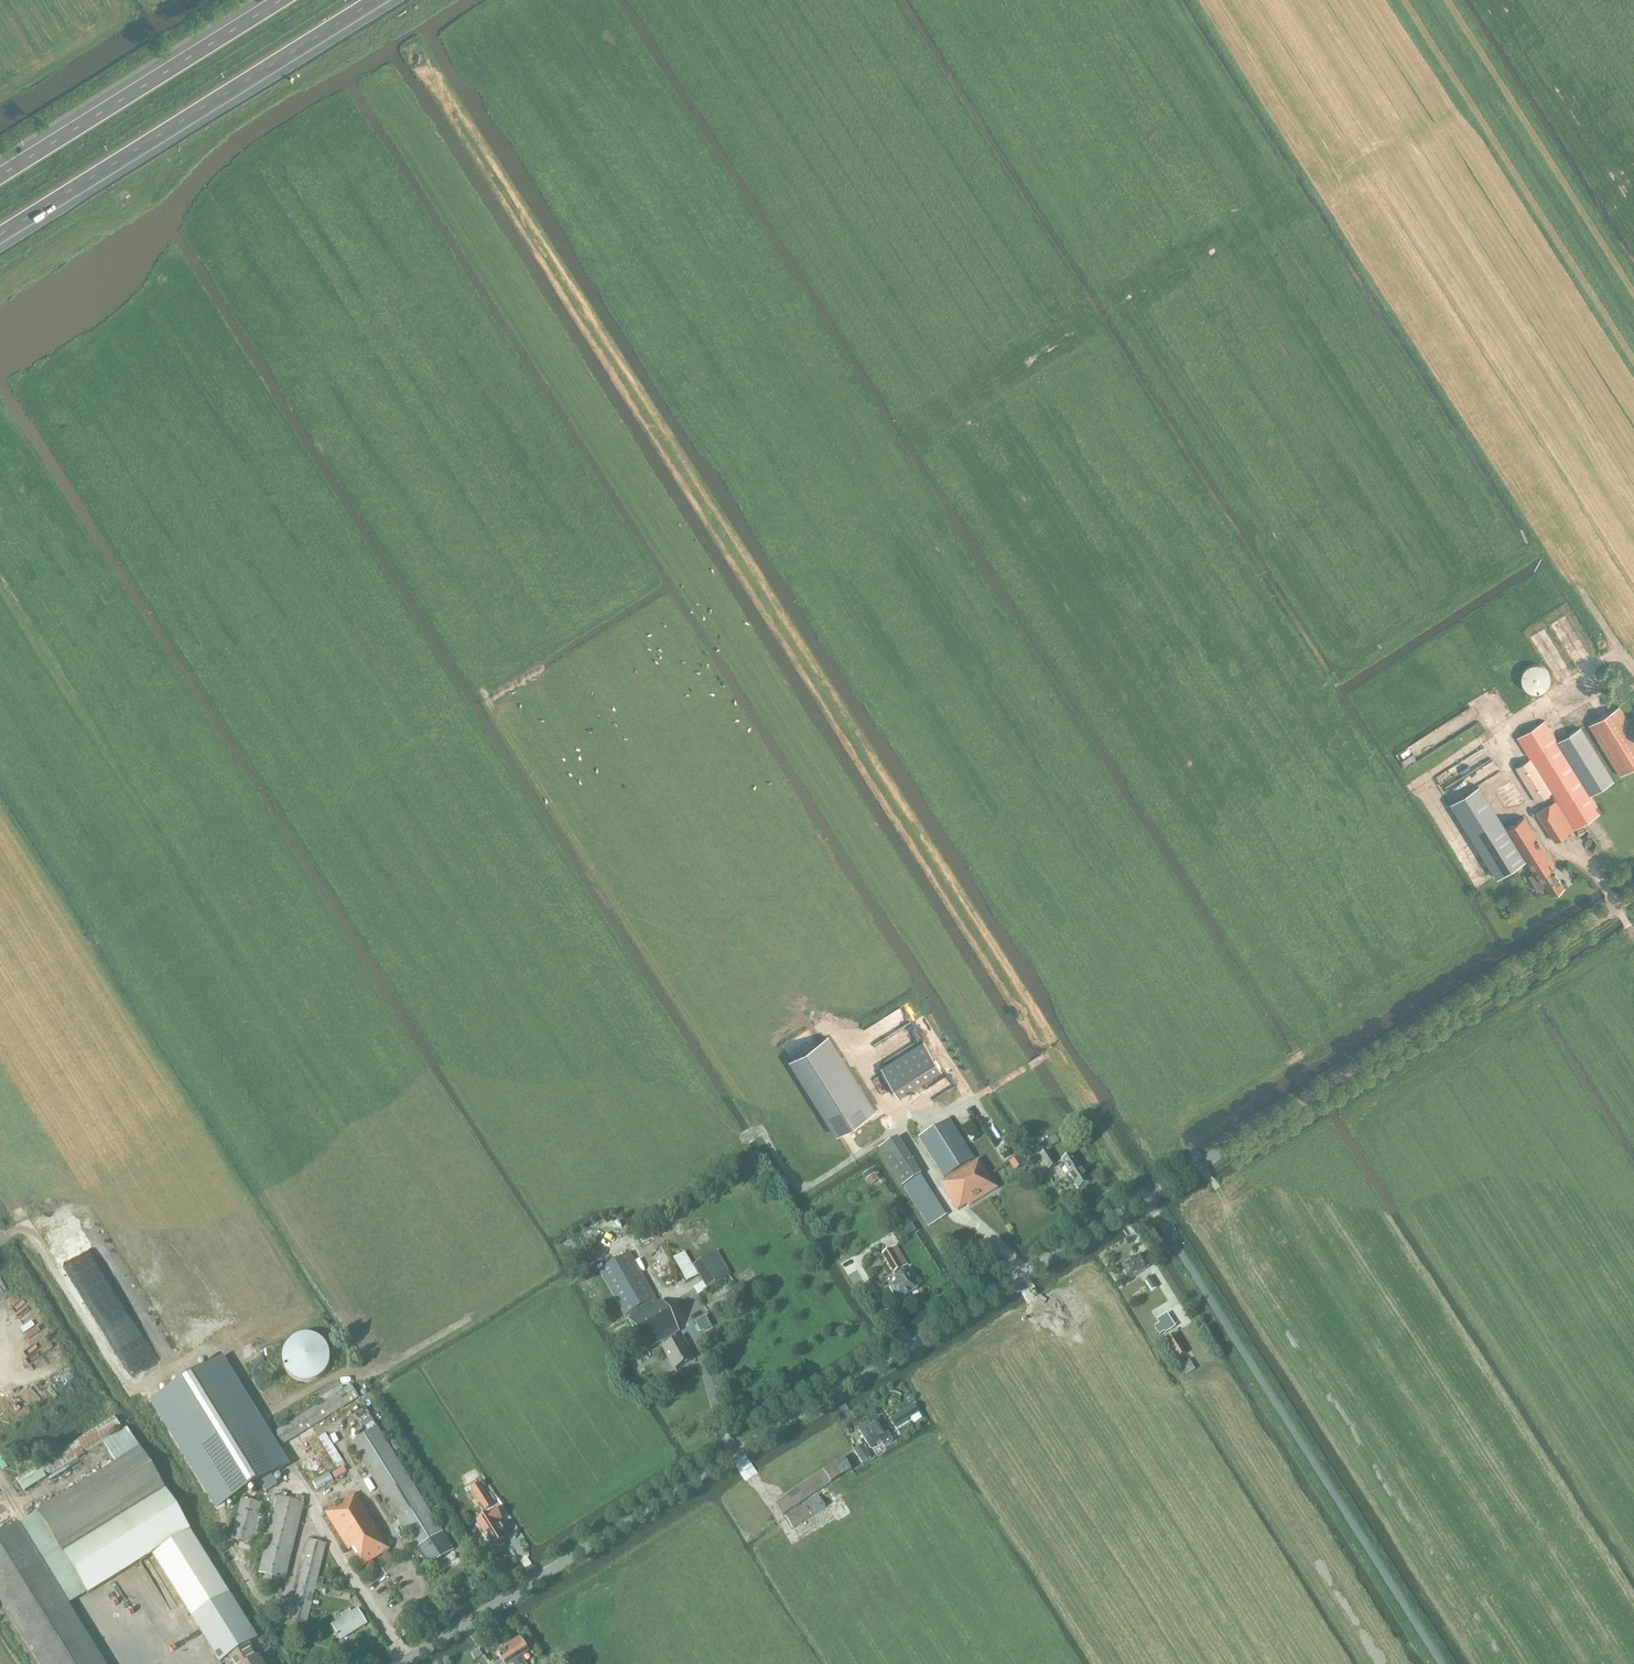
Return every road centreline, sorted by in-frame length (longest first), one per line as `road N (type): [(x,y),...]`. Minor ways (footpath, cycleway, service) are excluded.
road 1 (tertiary): [(401,1663),(1633,894)]
road 2 (track): [(1048,1053),(424,64)]
road 3 (motorway): [(0,240),(383,0)]
road 4 (track): [(1048,1053),(907,1136),(957,1219),(983,1227),(1023,1274)]
road 5 (motorway): [(280,0),(0,175)]
road 6 (track): [(1052,1052),(1148,1197)]

